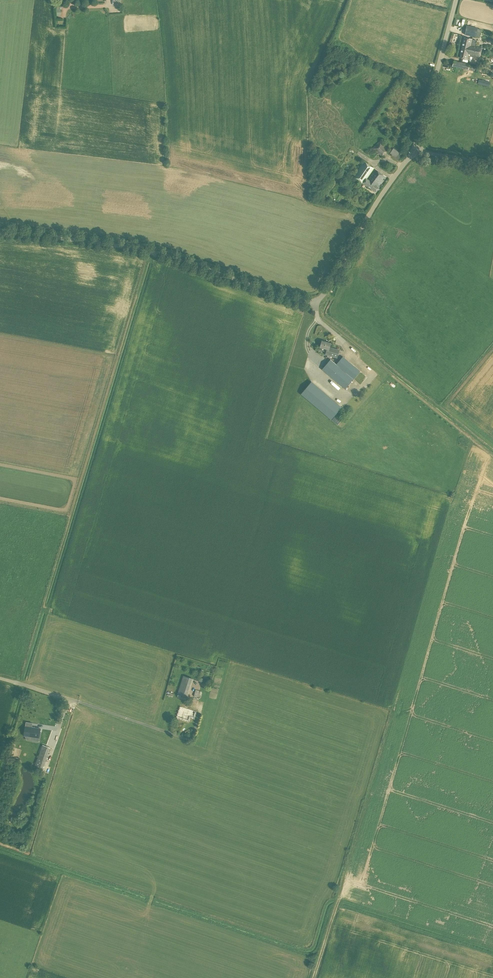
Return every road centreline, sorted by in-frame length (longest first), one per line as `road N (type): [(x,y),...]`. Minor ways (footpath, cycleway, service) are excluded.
road 1 (unclassified): [(0,235),(155,253),(309,303),(326,294),(412,151)]
road 2 (unclassified): [(412,151),(456,0)]

